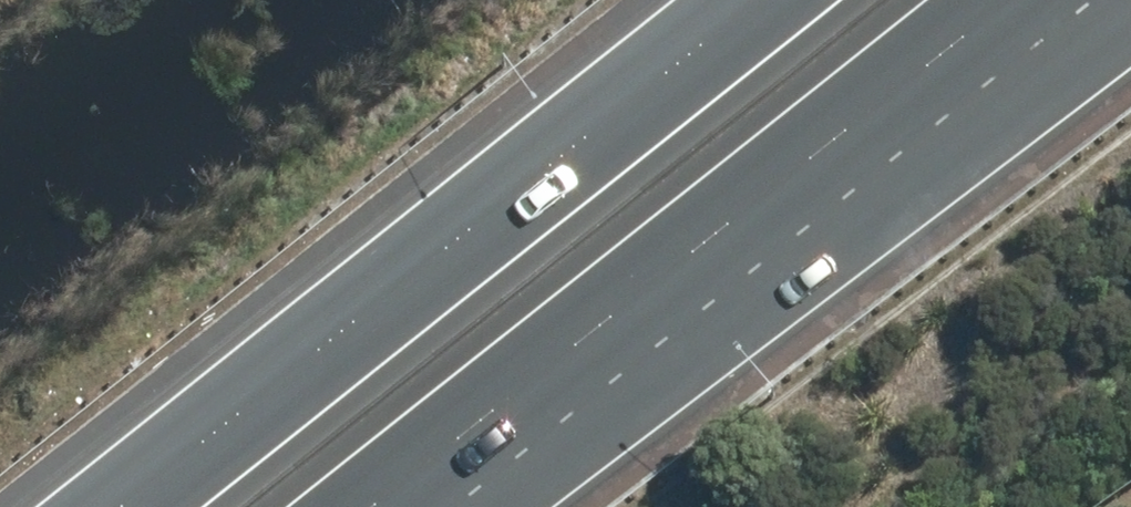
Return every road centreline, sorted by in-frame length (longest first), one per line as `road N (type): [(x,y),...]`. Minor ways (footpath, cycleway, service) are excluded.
road 1 (motorway): [(113,506),(735,0)]
road 2 (motorway): [(1051,0),(434,506)]
road 3 (motorway): [(1130,46),(506,506)]

